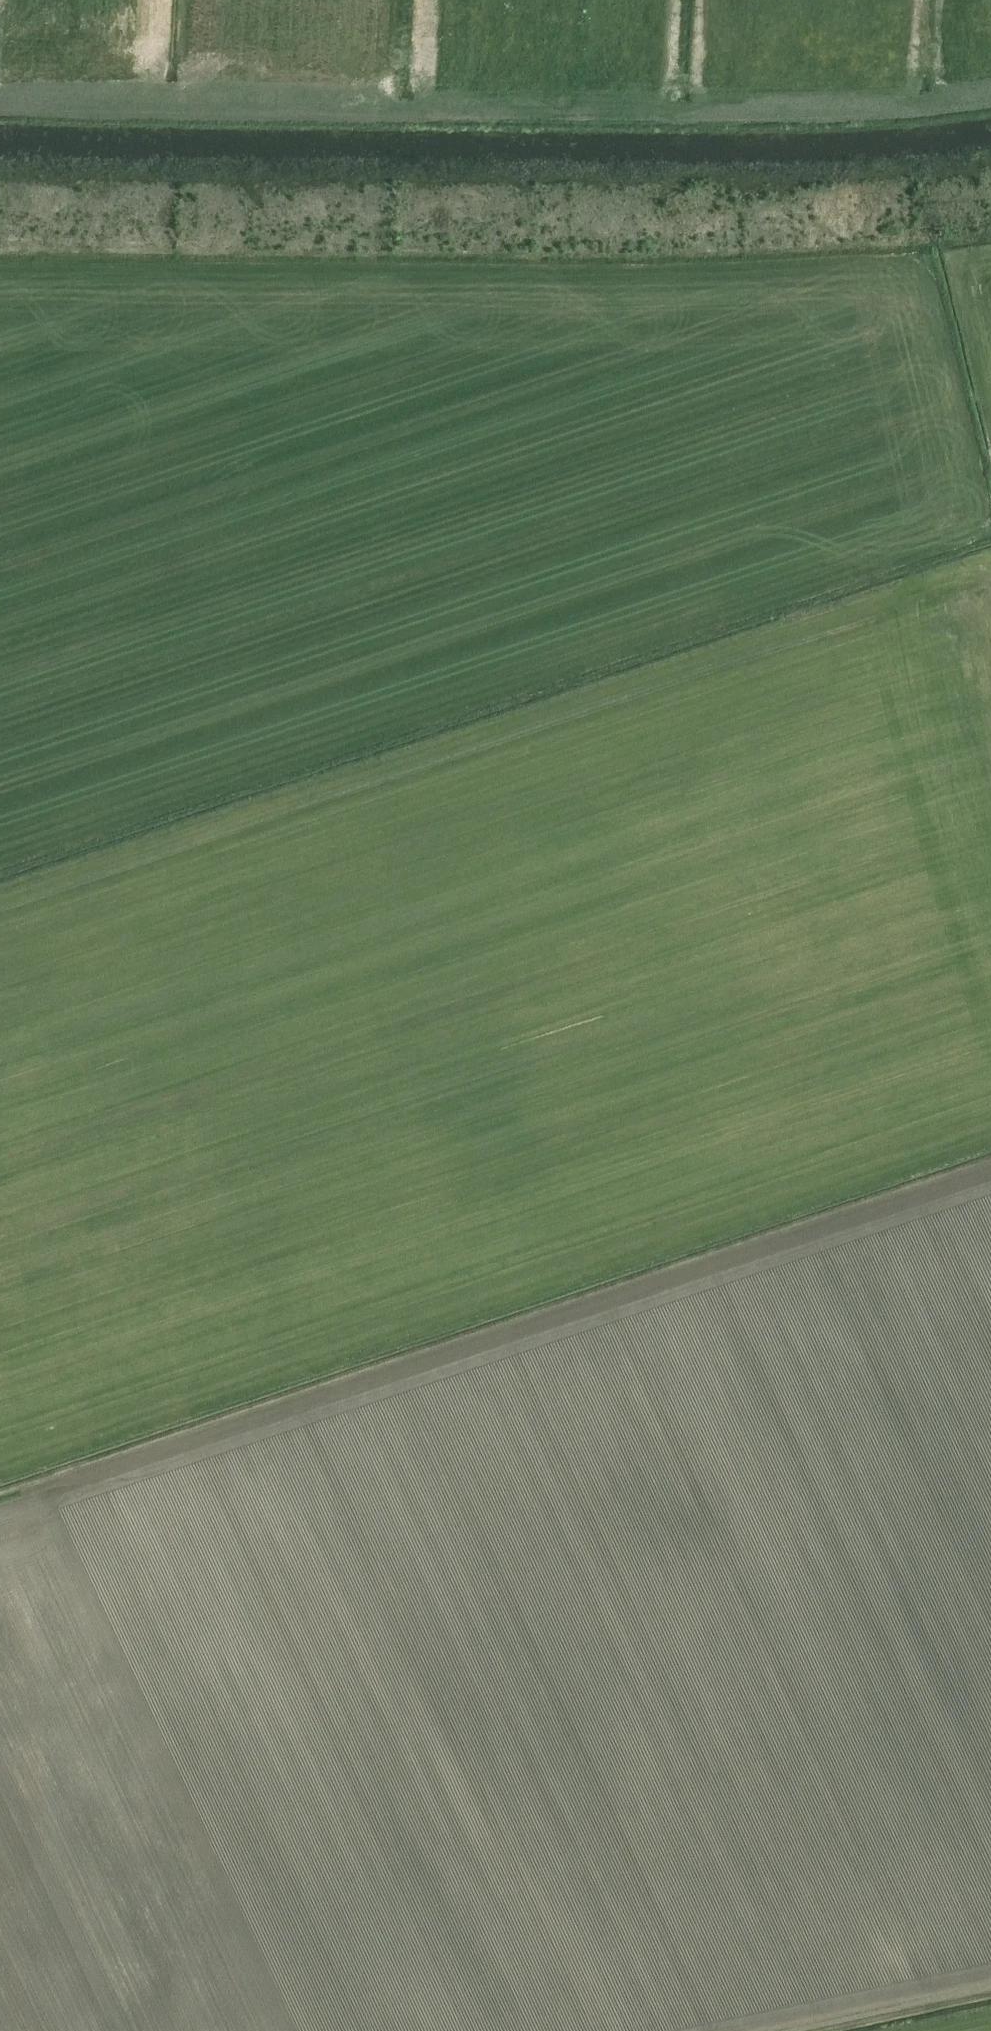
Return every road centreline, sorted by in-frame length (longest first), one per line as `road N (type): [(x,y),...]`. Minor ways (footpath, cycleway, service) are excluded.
road 1 (track): [(990,111),(629,127),(0,116)]
road 2 (track): [(783,2030),(990,1987)]

